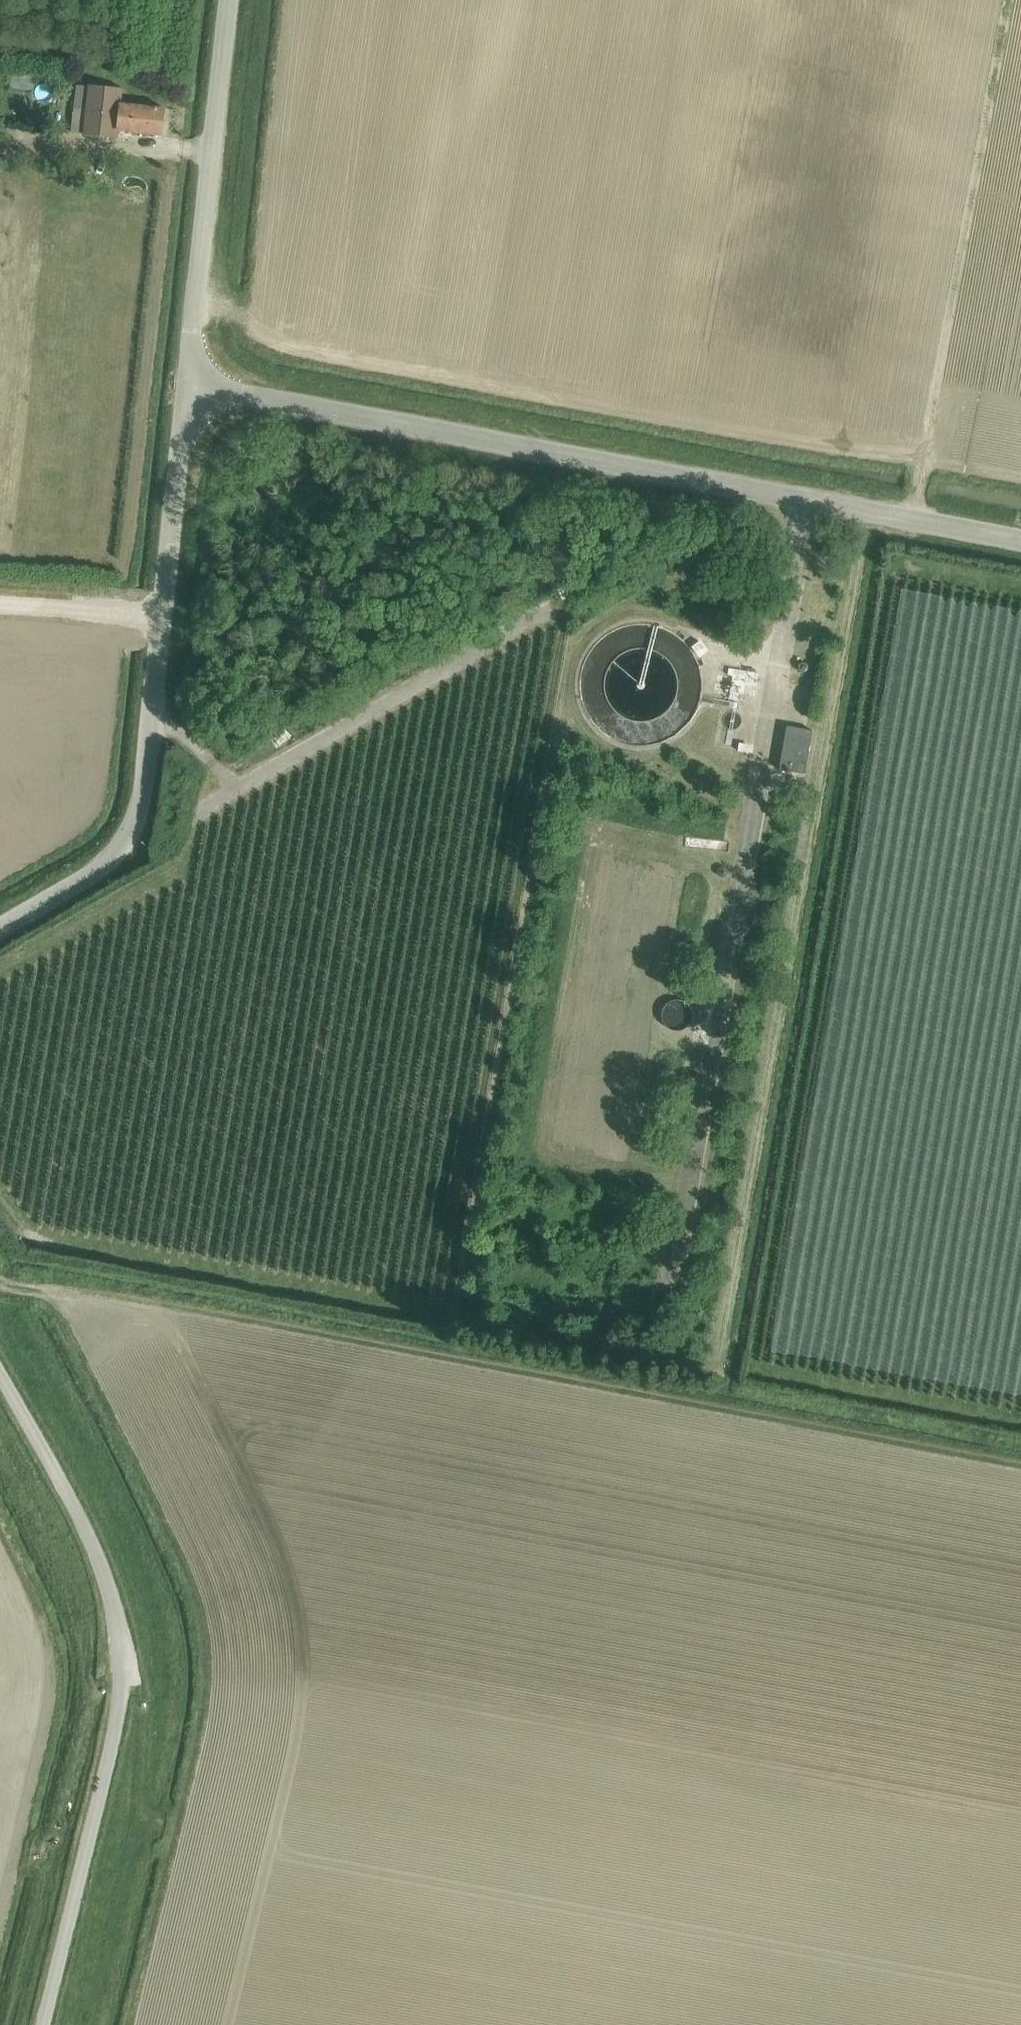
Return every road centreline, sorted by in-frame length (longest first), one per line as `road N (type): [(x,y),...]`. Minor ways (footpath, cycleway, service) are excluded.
road 1 (unclassified): [(1020,539),(188,384)]
road 2 (unclassified): [(44,2024),(113,1739),(121,1660),(119,1621),(95,1551),(0,1378)]
road 3 (unclassified): [(0,928),(99,871),(137,825),(188,384)]
road 4 (unclassified): [(188,384),(229,0)]

